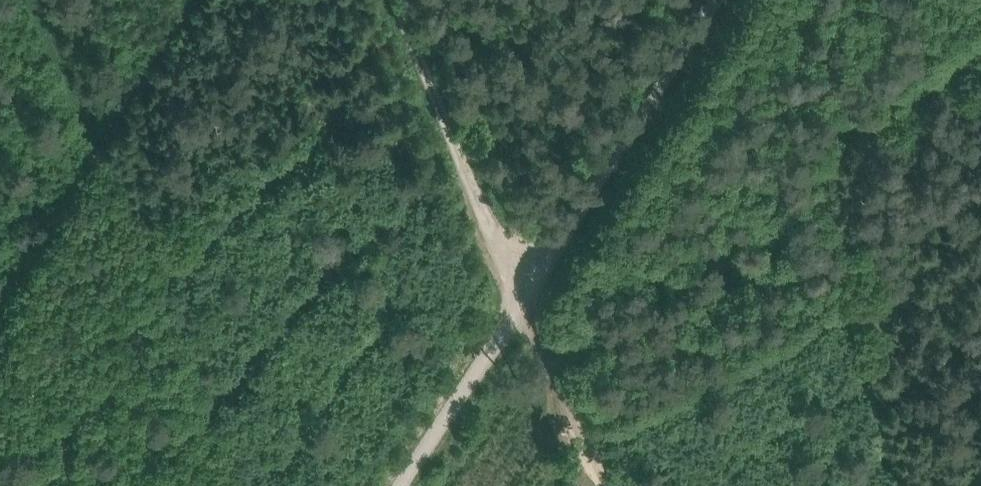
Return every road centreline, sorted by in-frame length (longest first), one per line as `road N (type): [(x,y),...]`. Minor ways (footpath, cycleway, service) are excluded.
road 1 (track): [(718,0),(393,485)]
road 2 (track): [(401,0),(606,485)]

